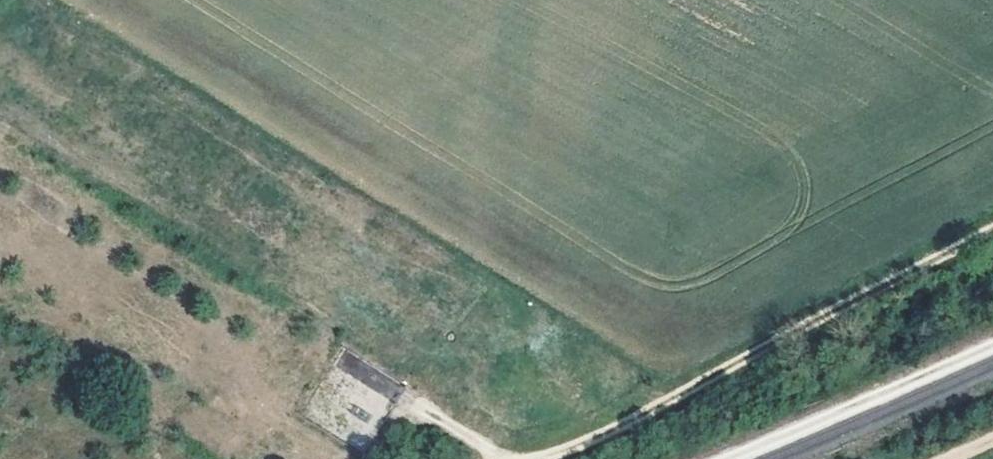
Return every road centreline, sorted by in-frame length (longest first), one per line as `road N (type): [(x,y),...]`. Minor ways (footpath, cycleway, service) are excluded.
road 1 (track): [(992,228),(607,436),(543,458)]

